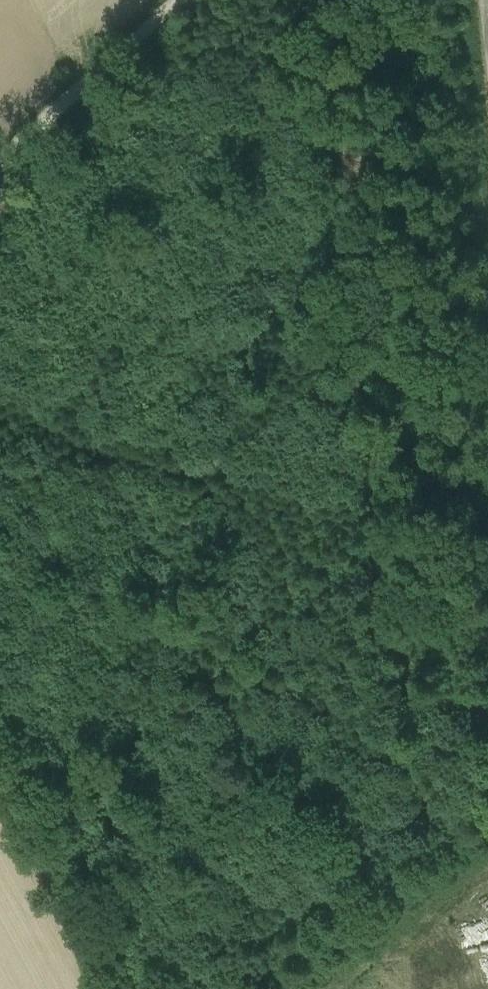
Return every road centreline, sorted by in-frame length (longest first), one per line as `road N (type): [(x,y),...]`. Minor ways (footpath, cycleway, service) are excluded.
road 1 (track): [(176,0),(0,160)]

